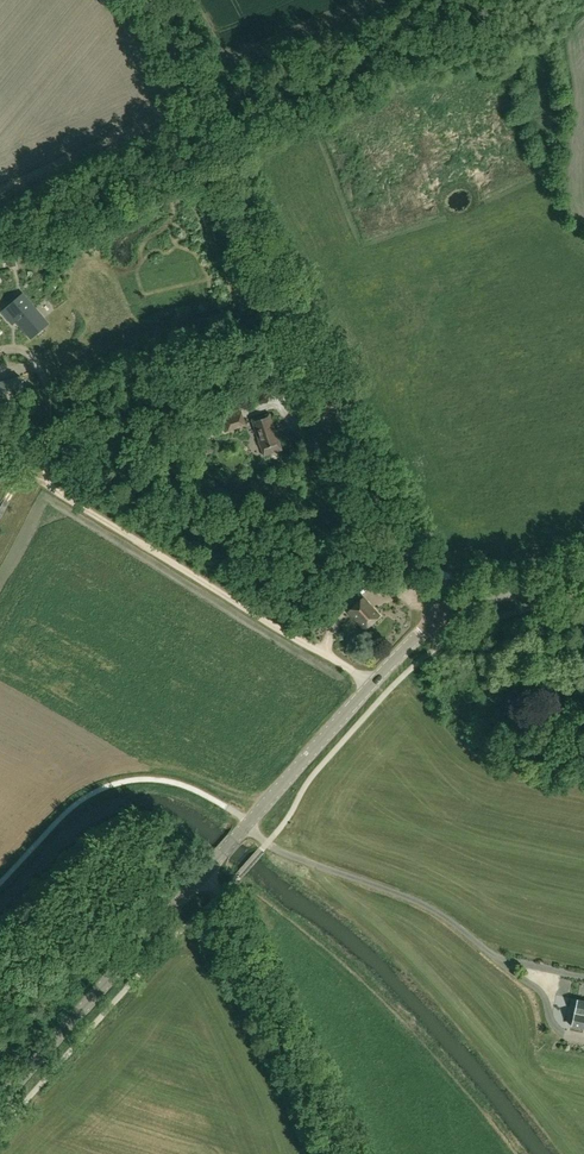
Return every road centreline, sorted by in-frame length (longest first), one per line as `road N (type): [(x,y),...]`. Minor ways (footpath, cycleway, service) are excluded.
road 1 (unclassified): [(437,621),(156,0)]
road 2 (tertiary): [(0,1102),(249,824)]
road 3 (track): [(220,894),(345,1153)]
road 4 (tertiary): [(249,824),(372,682),(437,621)]
road 5 (tertiary): [(437,621),(487,600),(583,577)]

